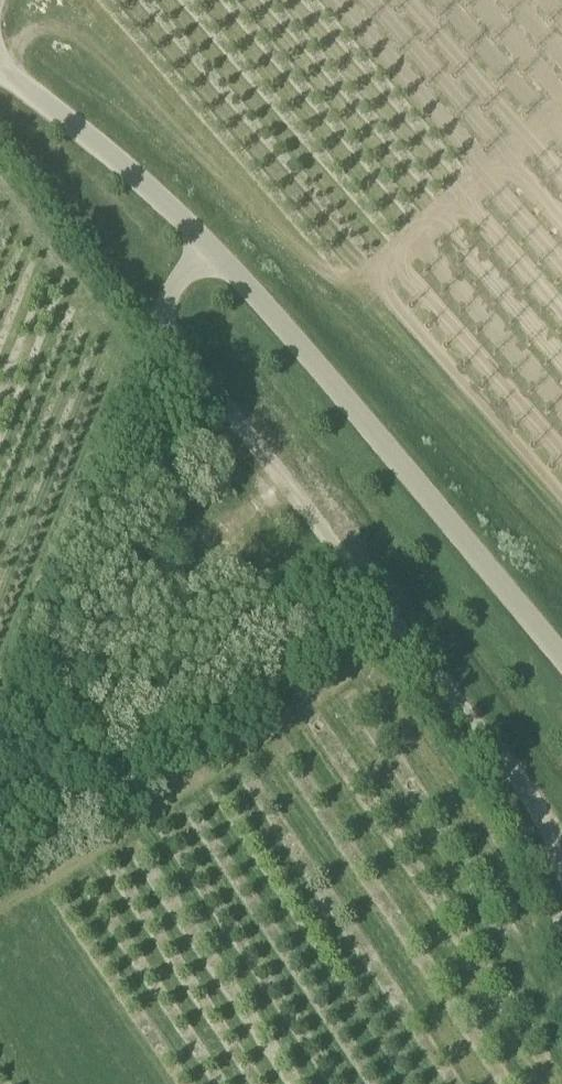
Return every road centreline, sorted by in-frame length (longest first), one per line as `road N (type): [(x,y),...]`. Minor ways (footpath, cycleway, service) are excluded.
road 1 (unclassified): [(561,915),(527,841),(348,557),(190,367),(167,310),(212,251)]
road 2 (unclassified): [(212,251),(561,662)]
road 3 (unclassified): [(0,73),(150,191),(212,251)]

